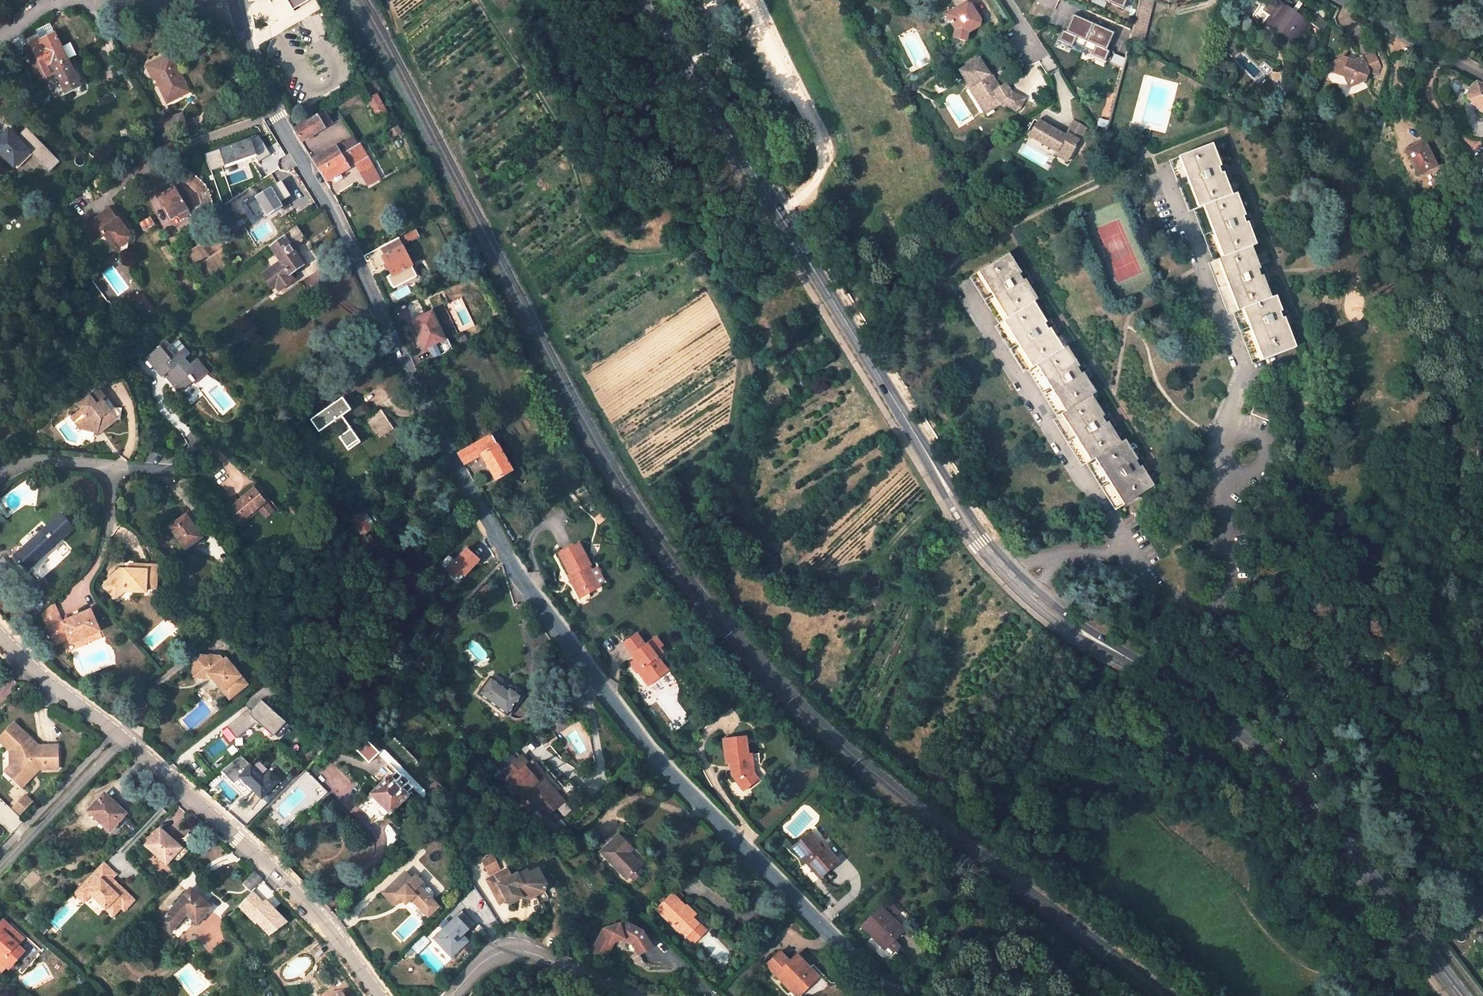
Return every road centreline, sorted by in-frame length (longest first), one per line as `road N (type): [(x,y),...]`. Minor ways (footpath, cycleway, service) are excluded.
road 1 (tertiary): [(648,0),(982,542),(1065,621),(1219,711),(1269,752),(1462,995)]
road 2 (tertiary): [(237,3),(251,65),(508,556),(662,764),(890,995)]
road 3 (residential): [(381,995),(328,926),(238,838),(36,672),(0,632)]
road 4 (track): [(1352,995),(1280,948),(1229,879),(1187,845),(1108,846),(1039,826)]
road 5 (track): [(477,0),(566,142),(586,221),(603,244),(685,252)]
road 6 (residential): [(0,41),(65,0),(237,3)]
road 7 (track): [(950,494),(889,545),(827,690)]
road 8 (tertiary): [(630,995),(515,951),(480,964),(452,995)]
road 9 (residential): [(1343,0),(1482,76)]

